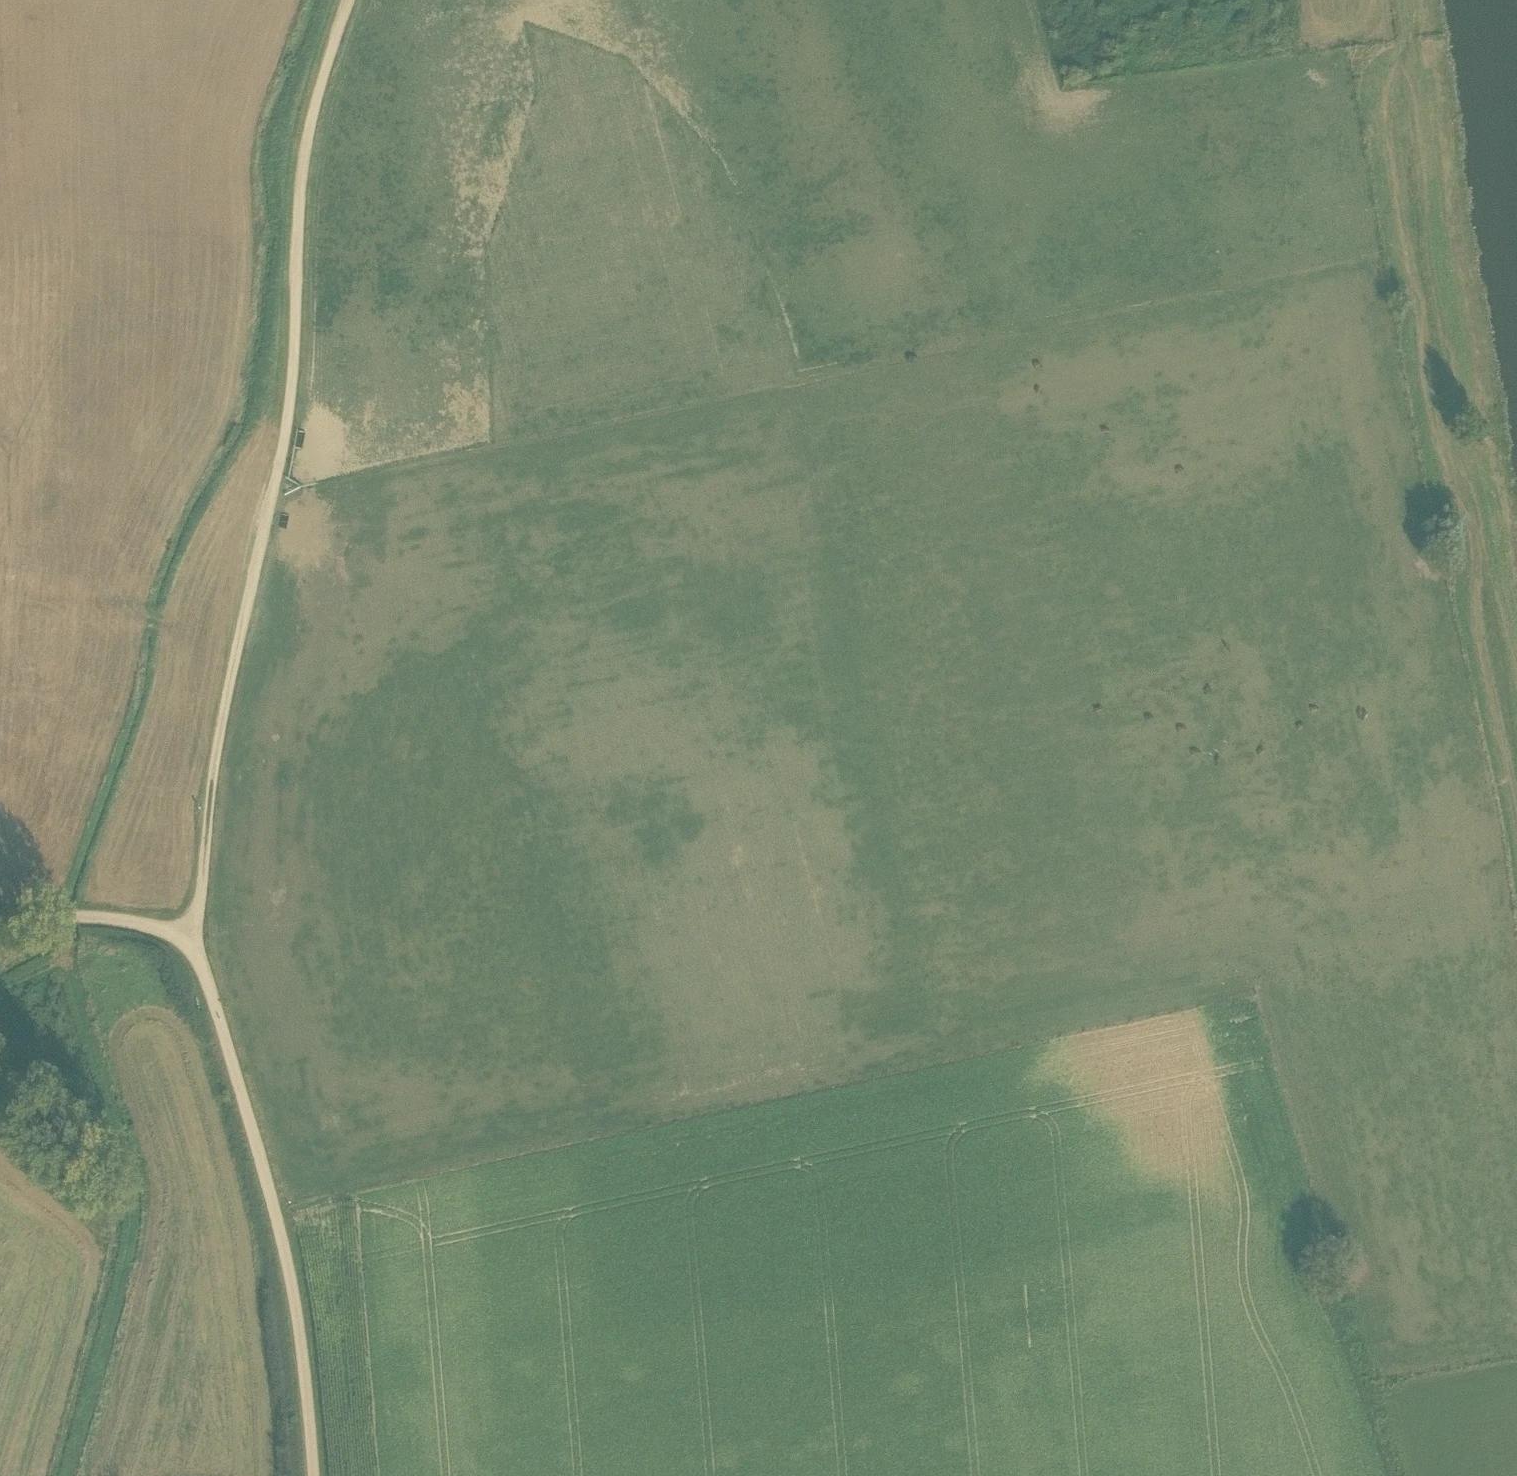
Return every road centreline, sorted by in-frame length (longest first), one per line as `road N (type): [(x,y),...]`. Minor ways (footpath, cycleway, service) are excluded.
road 1 (track): [(350,0),(303,164),(278,484),(230,674),(200,911),(185,940)]
road 2 (track): [(72,918),(63,960),(133,1195),(122,1285),(68,1475)]
road 3 (track): [(185,940),(202,965),(287,1256),(315,1475)]
road 4 (track): [(185,940),(140,923),(89,918),(0,927)]

